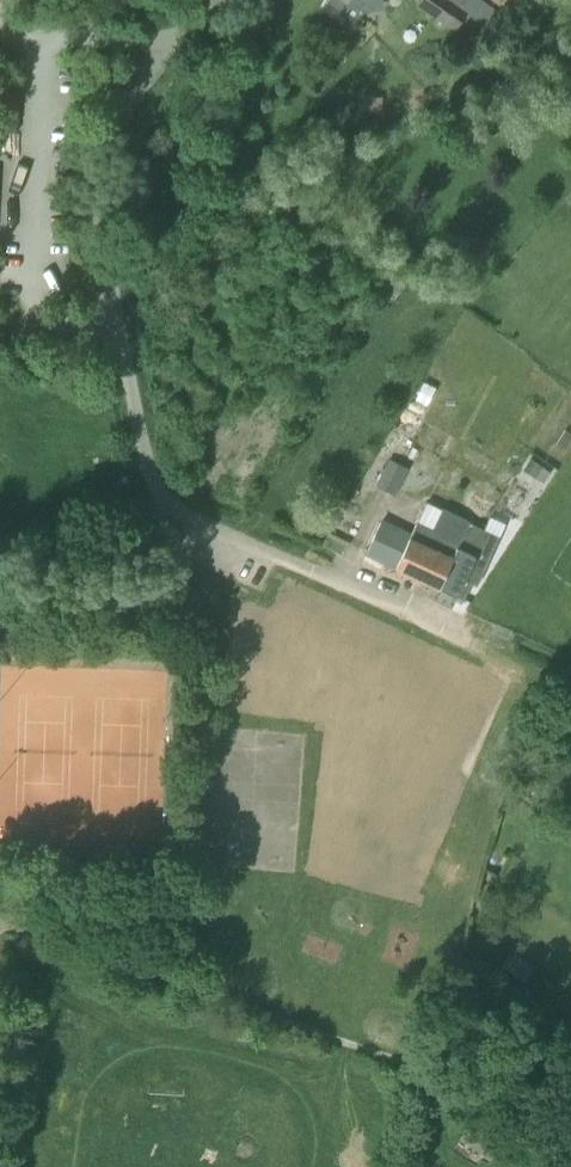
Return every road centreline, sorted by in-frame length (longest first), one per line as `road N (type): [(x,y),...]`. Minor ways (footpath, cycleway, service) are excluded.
road 1 (unclassified): [(514,704),(522,675),(496,657),(152,493),(102,228),(109,137),(161,55),(221,0)]

